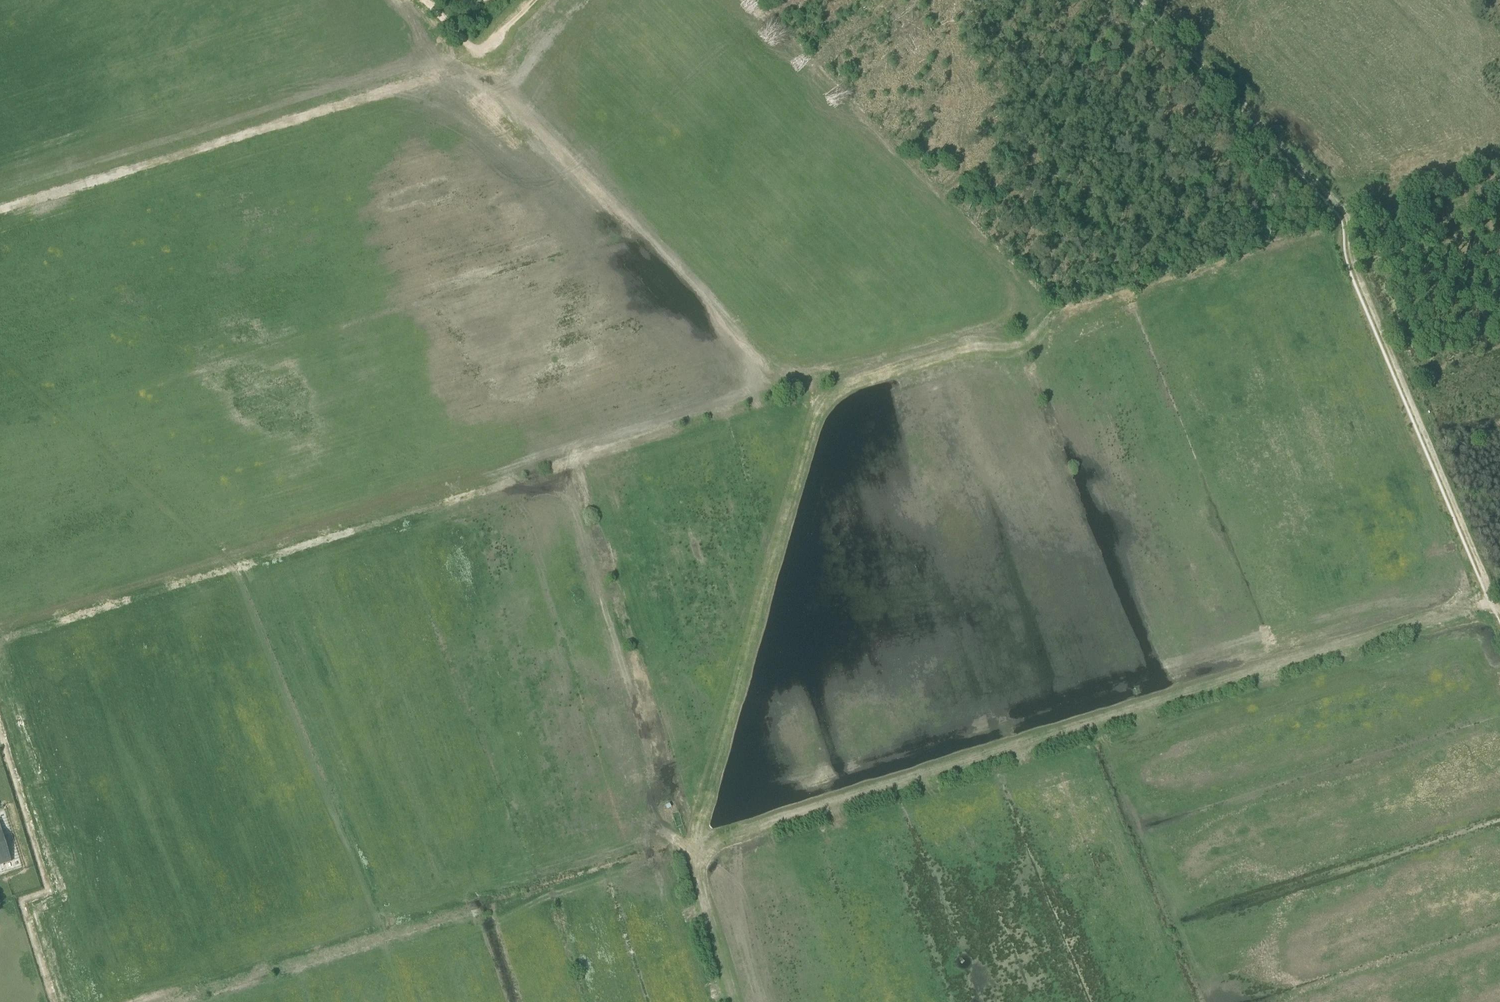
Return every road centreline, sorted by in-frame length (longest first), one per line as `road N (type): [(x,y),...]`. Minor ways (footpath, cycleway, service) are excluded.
road 1 (track): [(730,1001),(687,860),(694,848),(1496,599)]
road 2 (track): [(1141,0),(1342,212),(1368,300),(1496,599)]
road 3 (track): [(522,0),(469,46),(426,0)]

